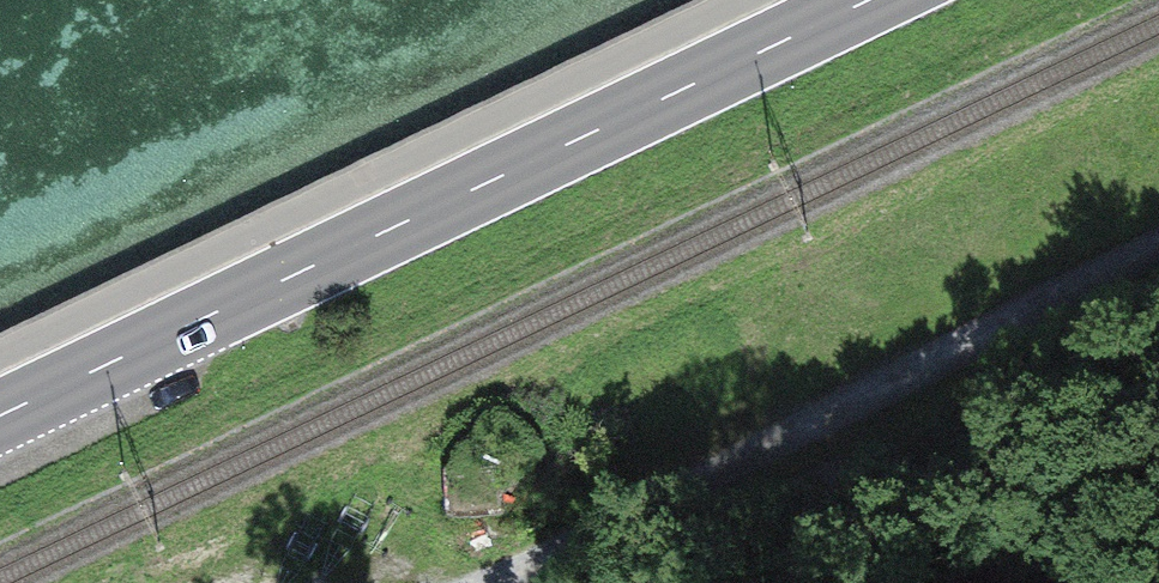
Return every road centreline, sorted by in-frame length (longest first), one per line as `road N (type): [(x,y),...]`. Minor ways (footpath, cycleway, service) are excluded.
road 1 (primary): [(0,417),(866,0)]
road 2 (residential): [(409,582),(1158,234)]

